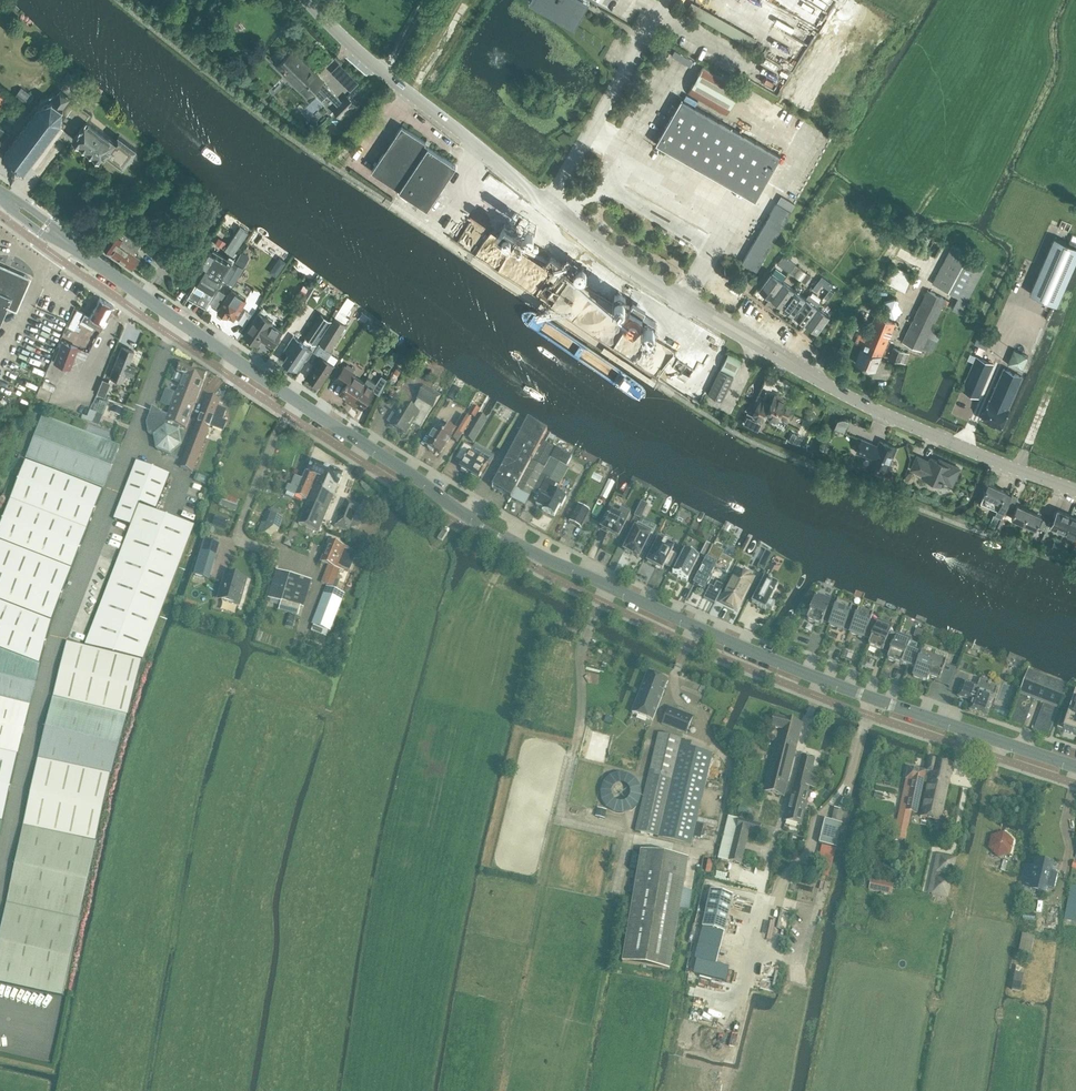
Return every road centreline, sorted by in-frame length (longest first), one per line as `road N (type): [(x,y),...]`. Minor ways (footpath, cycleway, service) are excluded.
road 1 (tertiary): [(1075,768),(734,646),(494,539),(0,200)]
road 2 (tertiary): [(532,192),(638,278),(821,382)]
road 3 (tertiary): [(821,382),(532,192)]
road 4 (tertiary): [(532,192),(381,71),(308,0)]
road 5 (tertiary): [(1075,490),(821,382)]
road 6 (track): [(723,1090),(751,950)]

